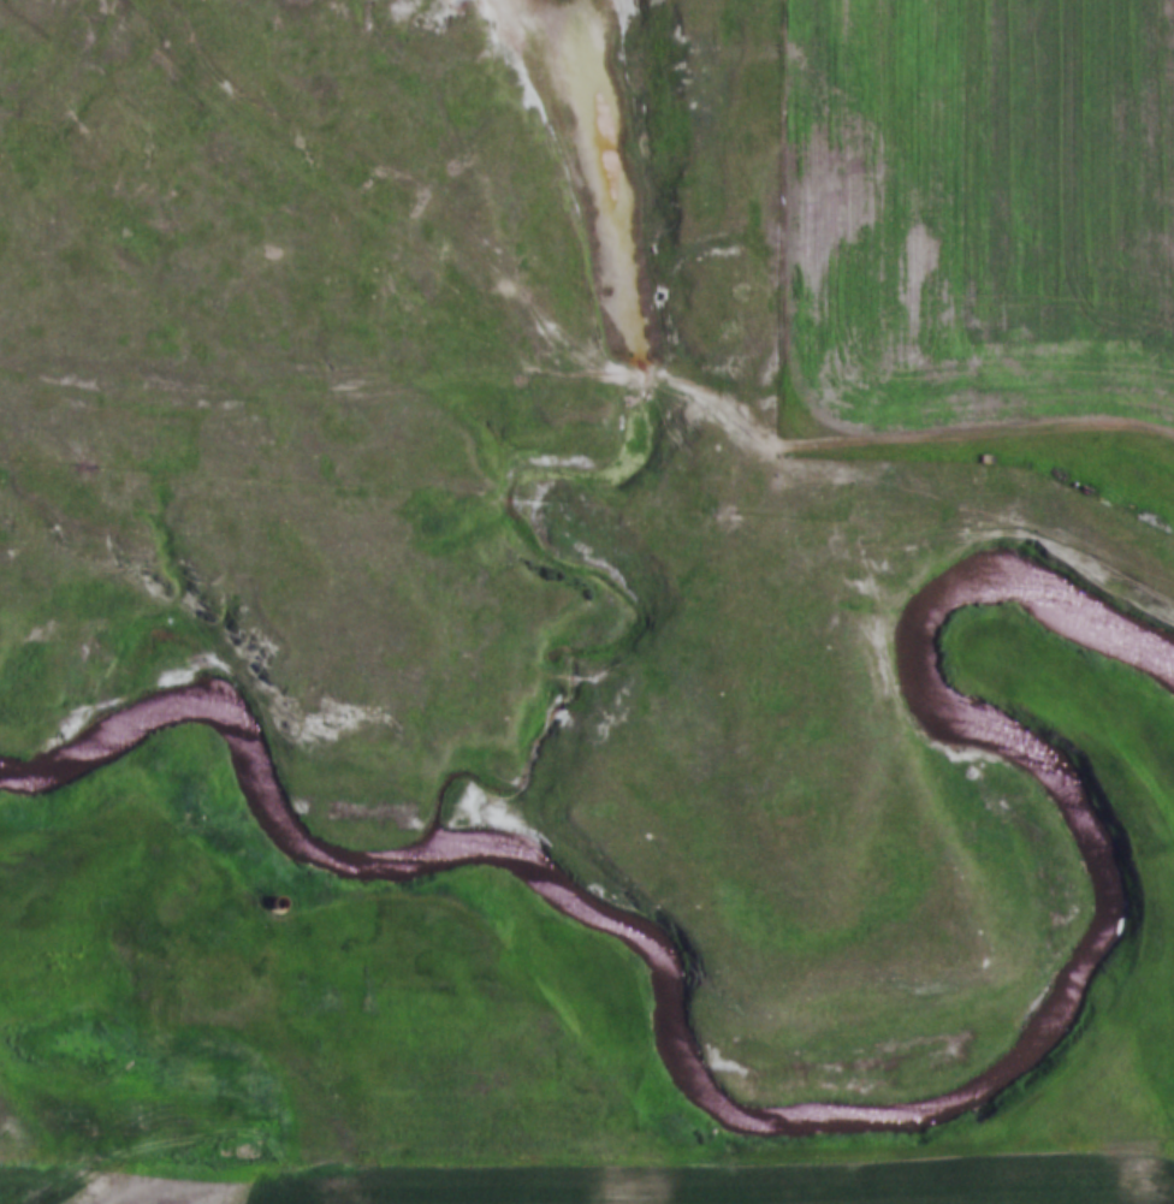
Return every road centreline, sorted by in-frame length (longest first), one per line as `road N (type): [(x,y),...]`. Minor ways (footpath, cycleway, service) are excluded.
road 1 (track): [(157,0),(225,83),(273,119),(438,196),(490,247),(559,344),(591,369),(701,382),(784,446),(1121,420),(1173,428)]

